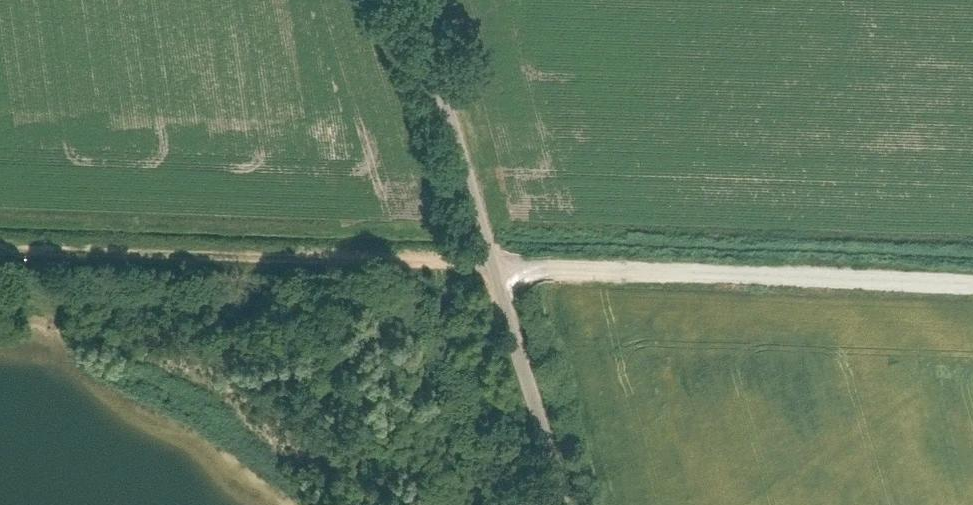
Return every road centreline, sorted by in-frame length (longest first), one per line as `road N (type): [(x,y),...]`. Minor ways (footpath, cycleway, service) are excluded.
road 1 (unclassified): [(479,270),(972,287)]
road 2 (unclassified): [(0,252),(479,270)]
road 3 (unclassified): [(479,270),(400,0)]
road 4 (unclassified): [(548,504),(479,270)]

